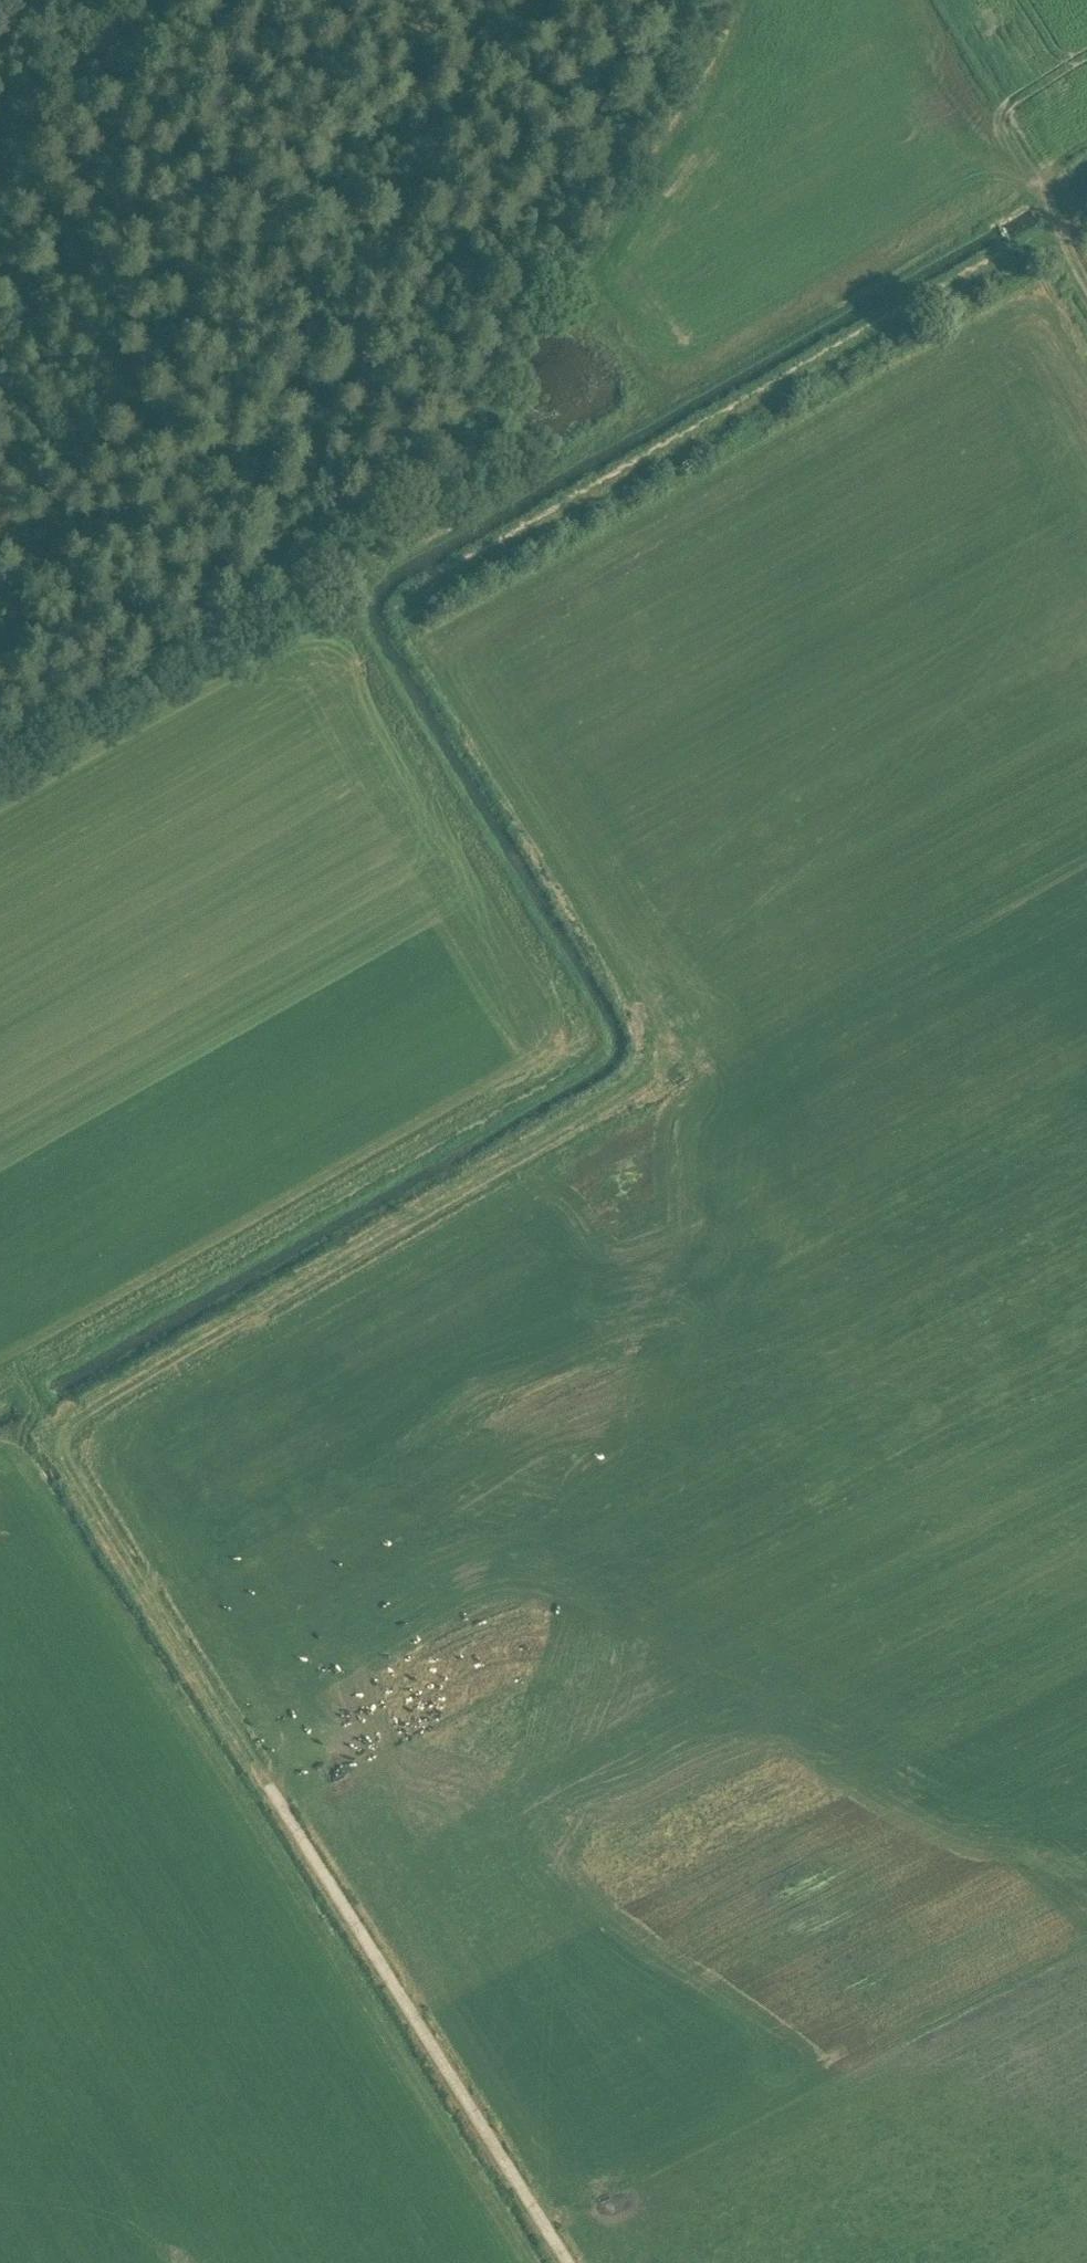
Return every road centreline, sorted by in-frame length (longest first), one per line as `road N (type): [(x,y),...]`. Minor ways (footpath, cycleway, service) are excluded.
road 1 (track): [(46,1428),(566,2262)]

